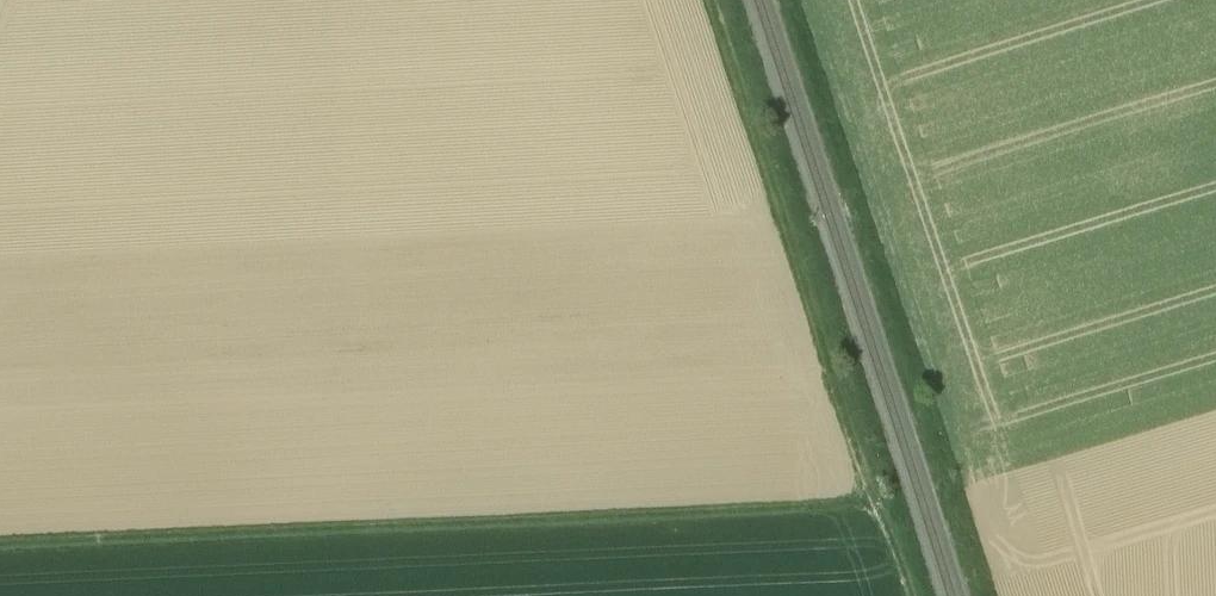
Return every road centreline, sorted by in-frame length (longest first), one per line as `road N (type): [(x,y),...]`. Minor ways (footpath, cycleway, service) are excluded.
road 1 (track): [(914,595),(871,497),(0,538)]

